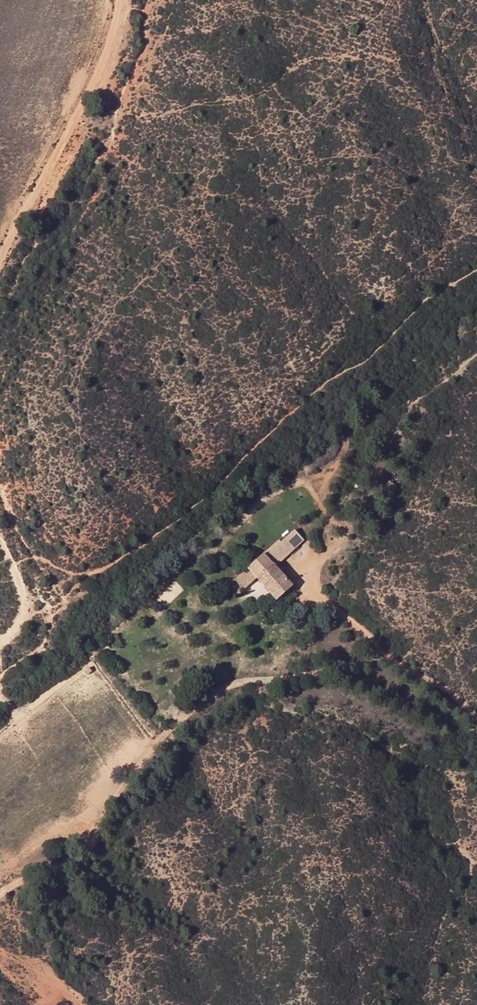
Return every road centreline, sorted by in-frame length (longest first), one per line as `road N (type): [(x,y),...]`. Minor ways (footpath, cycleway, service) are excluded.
road 1 (track): [(125,0),(125,24),(0,260)]

